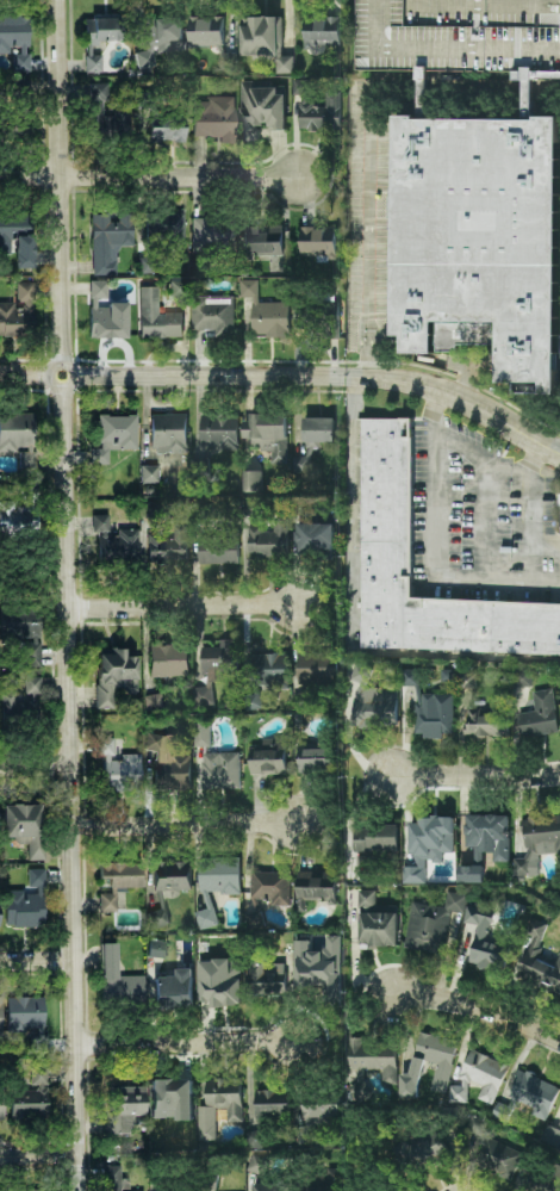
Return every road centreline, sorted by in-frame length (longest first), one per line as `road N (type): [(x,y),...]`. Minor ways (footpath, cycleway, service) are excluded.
road 1 (tertiary): [(81,1190),(61,0)]
road 2 (tertiary): [(559,451),(484,410),(410,384),(67,374)]
road 3 (residential): [(298,178),(0,175)]
road 4 (residential): [(297,602),(70,607)]
road 5 (residential): [(297,825),(74,824)]
road 6 (residential): [(298,1042),(79,1043)]
road 7 (residential): [(559,1038),(483,1009),(393,994)]
road 8 (residential): [(559,773),(391,776)]

